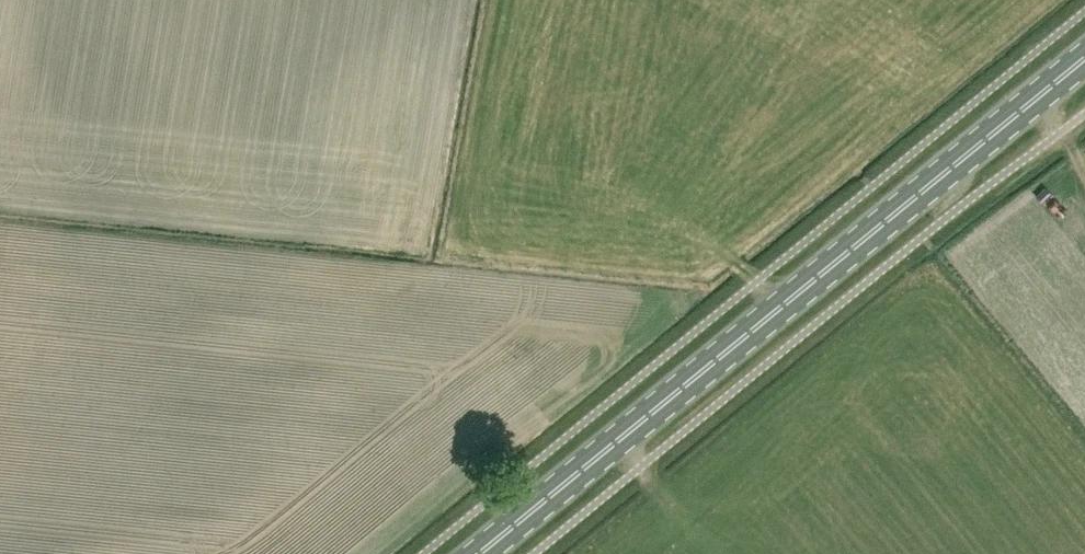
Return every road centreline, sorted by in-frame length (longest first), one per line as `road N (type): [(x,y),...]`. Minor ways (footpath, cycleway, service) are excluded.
road 1 (primary): [(483,553),(1084,59)]

